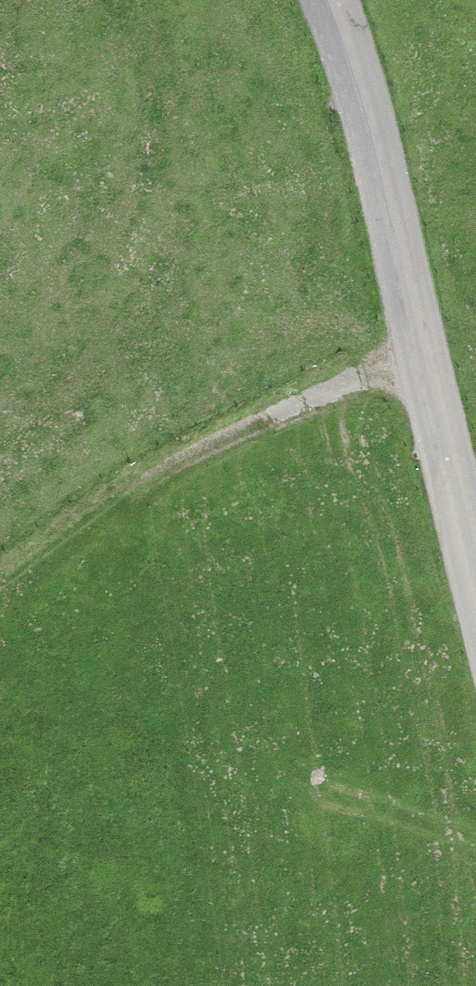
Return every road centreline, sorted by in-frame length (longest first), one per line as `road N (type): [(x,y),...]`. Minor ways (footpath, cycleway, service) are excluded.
road 1 (tertiary): [(332,0),(367,104),(475,554)]
road 2 (track): [(0,584),(155,474),(427,354)]

